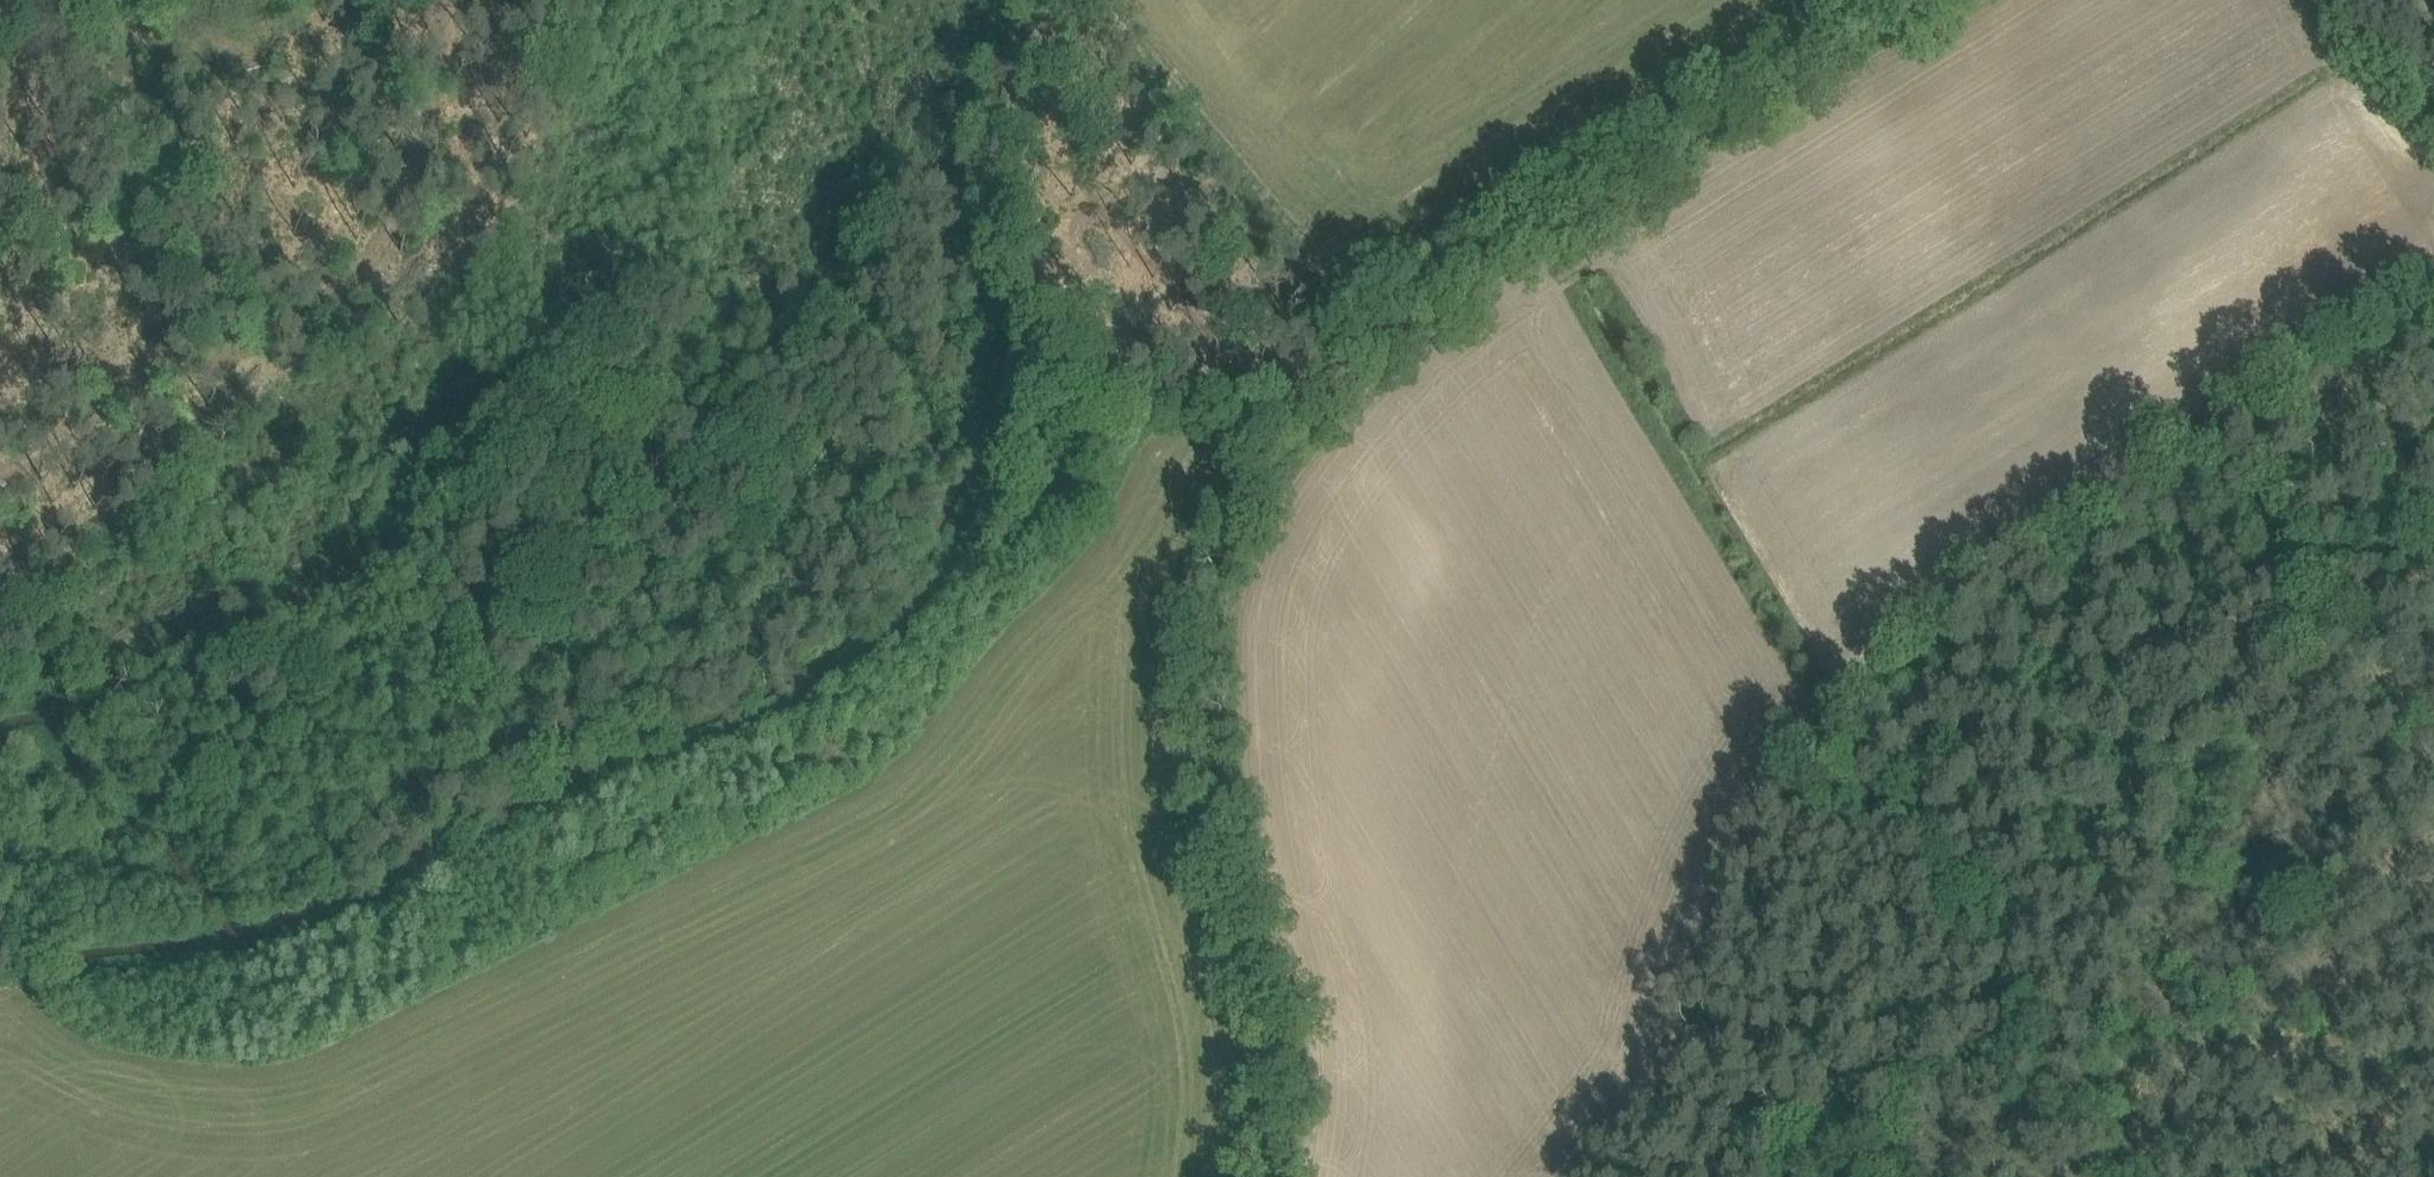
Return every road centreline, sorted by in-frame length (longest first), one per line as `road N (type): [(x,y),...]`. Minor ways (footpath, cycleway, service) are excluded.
road 1 (track): [(1284,439),(1334,360),(1910,0)]
road 2 (track): [(1264,1176),(1271,1046),(1221,848),(1208,621),(1284,439)]
road 3 (track): [(451,0),(408,188),(326,308),(155,382),(0,470)]
road 4 (track): [(309,0),(0,51)]

